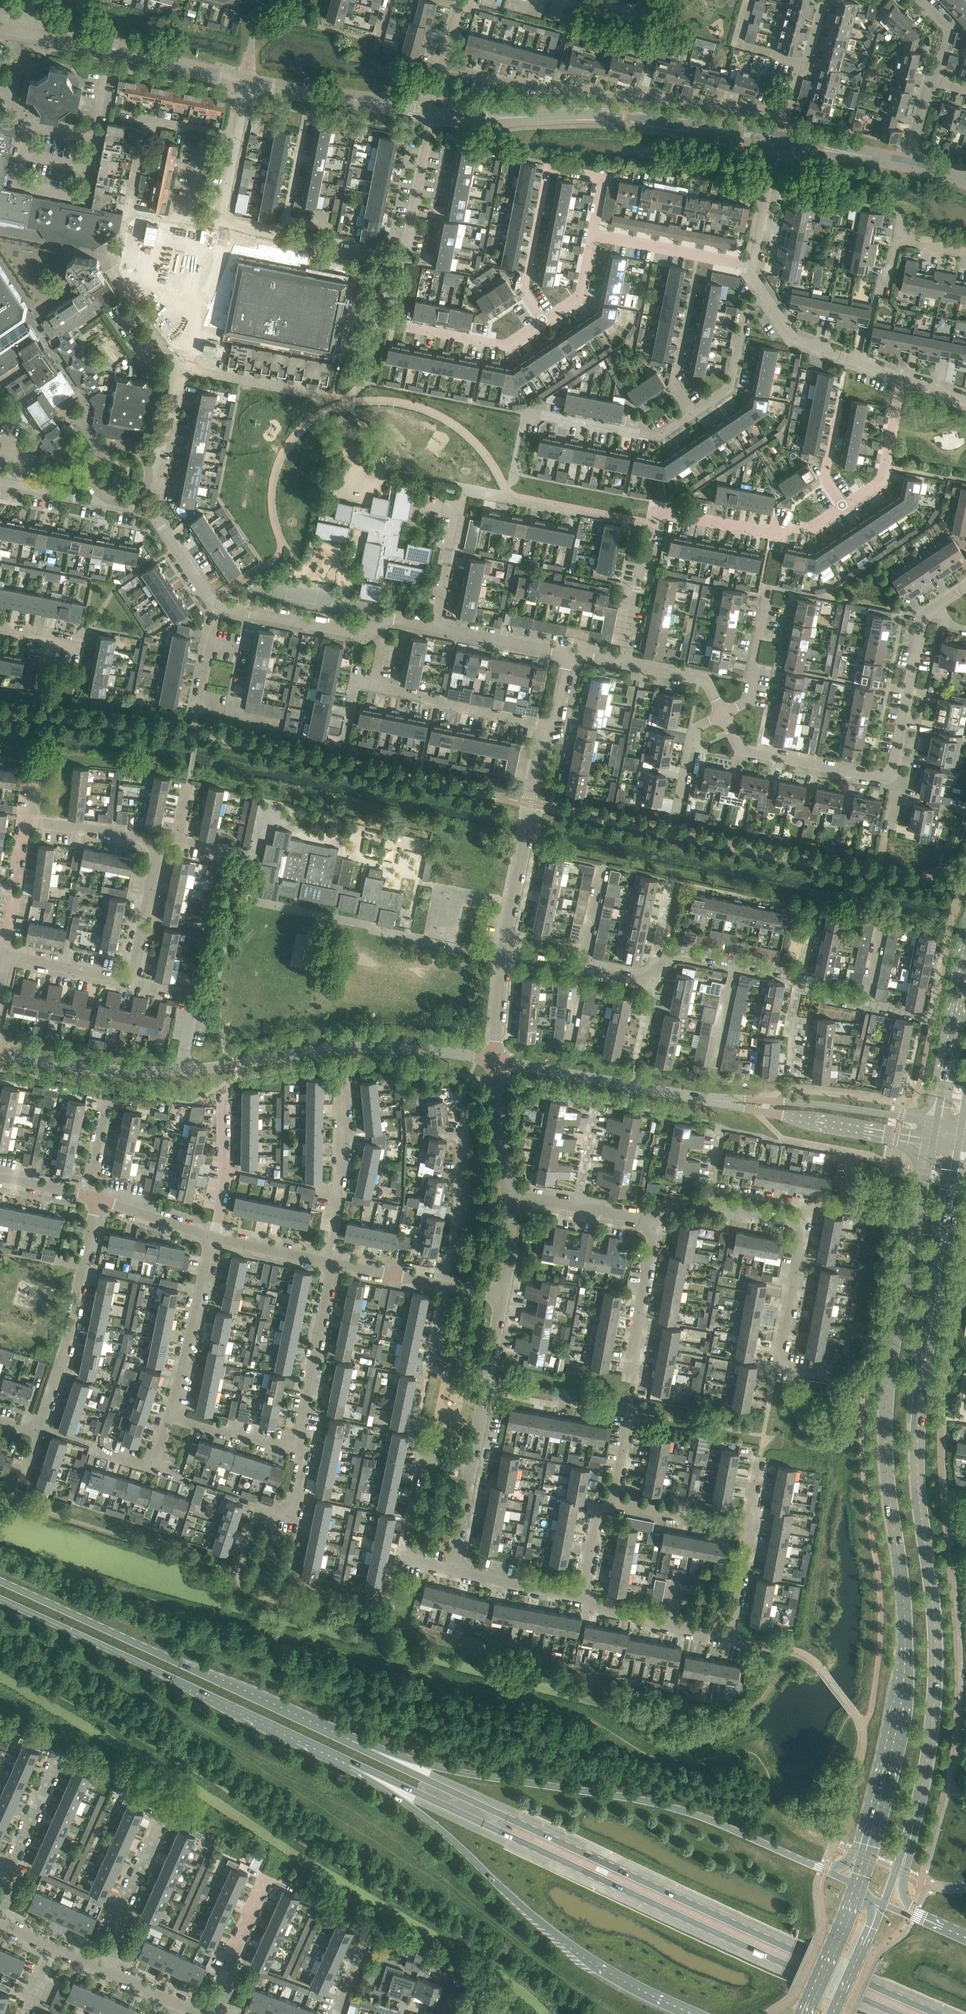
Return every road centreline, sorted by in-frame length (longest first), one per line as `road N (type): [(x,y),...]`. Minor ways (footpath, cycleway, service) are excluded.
road 1 (tertiary): [(929,1143),(885,1403),(905,1622),(903,1681),(873,1825)]
road 2 (tertiary): [(912,1826),(934,1695),(917,1385),(957,1149)]
road 3 (secondary): [(937,2013),(366,1747)]
road 4 (secondary): [(400,1783),(898,2013)]
road 5 (residential): [(494,1060),(356,1047),(135,1071),(0,1052)]
road 6 (secondary): [(826,1871),(701,1811),(450,1770),(366,1747)]
road 7 (secondary): [(0,1600),(400,1783)]
road 8 (secondary): [(366,1747),(0,1582)]
road 9 (residential): [(444,68),(571,91),(788,111),(802,62)]
road 10 (secondary): [(400,1783),(531,1914),(636,1990),(693,2013)]
road 11 (residential): [(622,664),(652,523),(668,512),(766,531),(809,527),(842,505)]
road 12 (tertiary): [(777,140),(621,116),(433,111)]
road 13 (residential): [(614,1502),(652,1221)]
road 14 (residential): [(592,234),(603,177),(548,167),(524,293),(541,322)]
road 15 (residential): [(583,1597),(728,1636),(748,1527)]
road 16 (residential): [(148,460),(162,448),(182,372),(326,395)]
road 17 (residential): [(38,1432),(97,1199)]
road 18 (residential): [(504,952),(550,726)]
road 19 (tertiary): [(246,82),(25,27)]
road 20 (residential): [(541,322),(507,345),(395,325),(382,319),(387,264)]
road 21 (residential): [(704,1098),(494,1060)]
road 22 (tertiary): [(965,926),(934,1121)]
road 23 (residential): [(156,846),(25,821),(17,882)]
road 24 (residential): [(444,1286),(460,1213),(460,1094)]
road 25 (tertiary): [(433,111),(246,82)]
road 26 (residential): [(887,774),(748,752),(723,714)]
road 27 (residential): [(297,1443),(331,1262)]
road 28 (residential): [(168,1415),(214,1237)]
road 29 (residential): [(550,726),(374,686)]
road 30 (residential): [(523,412),(659,437),(692,414)]
road 31 (residential): [(331,1262),(343,1084)]
road 32 (residential): [(937,608),(923,618),(887,774)]
road 33 (unclassified): [(934,1121),(760,1100)]
road 34 (unclassified): [(758,1111),(929,1143)]
road 35 (residential): [(0,1914),(13,1856),(59,1754)]
road 36 (residential): [(221,222),(387,264)]
road 37 (residential): [(471,1466),(503,1298)]
road 38 (residential): [(106,1972),(124,1904),(165,1813)]
road 39 (residential): [(903,379),(794,338),(765,296)]
road 40 (residential): [(752,265),(592,234)]
road 41 (residential): [(372,629),(362,635),(219,607)]
road 42 (residential): [(789,1368),(780,1359),(803,1222)]
road 43 (residential): [(692,414),(730,387),(746,309),(765,296)]
road 44 (residential): [(842,505),(884,472),(903,379)]
road 45 (residential): [(435,627),(464,485)]
road 46 (residential): [(723,714),(747,702),(769,587)]
road 47 (residential): [(219,2013),(268,1878)]
road 48 (residential): [(405,1554),(424,1460),(471,1466)]
road 49 (residential): [(219,607),(154,517),(125,504)]
road 50 (residential): [(214,1237),(224,1097)]
road 51 (residential): [(508,1197),(494,1060)]
road 52 (secondary): [(859,1887),(804,2013)]
road 53 (residential): [(569,653),(435,627)]
road 54 (residential): [(748,1527),(614,1502)]
road 55 (residential): [(801,977),(668,953)]
road 56 (residential): [(168,1415),(281,1448),(297,1443)]
road 57 (residential): [(127,977),(156,846)]
road 58 (residential): [(452,1570),(583,1597)]
road 59 (tertiary): [(907,164),(777,140)]
road 60 (residential): [(387,264),(407,247),(426,145)]
road 61 (residential): [(923,1017),(798,988)]
road 62 (residential): [(752,265),(777,140)]
road 63 (residential): [(5,956),(127,977)]
road 64 (residential): [(214,1237),(97,1199)]
road 65 (residential): [(723,714),(705,682),(622,664)]
road 66 (secondary): [(833,2013),(885,1904)]

